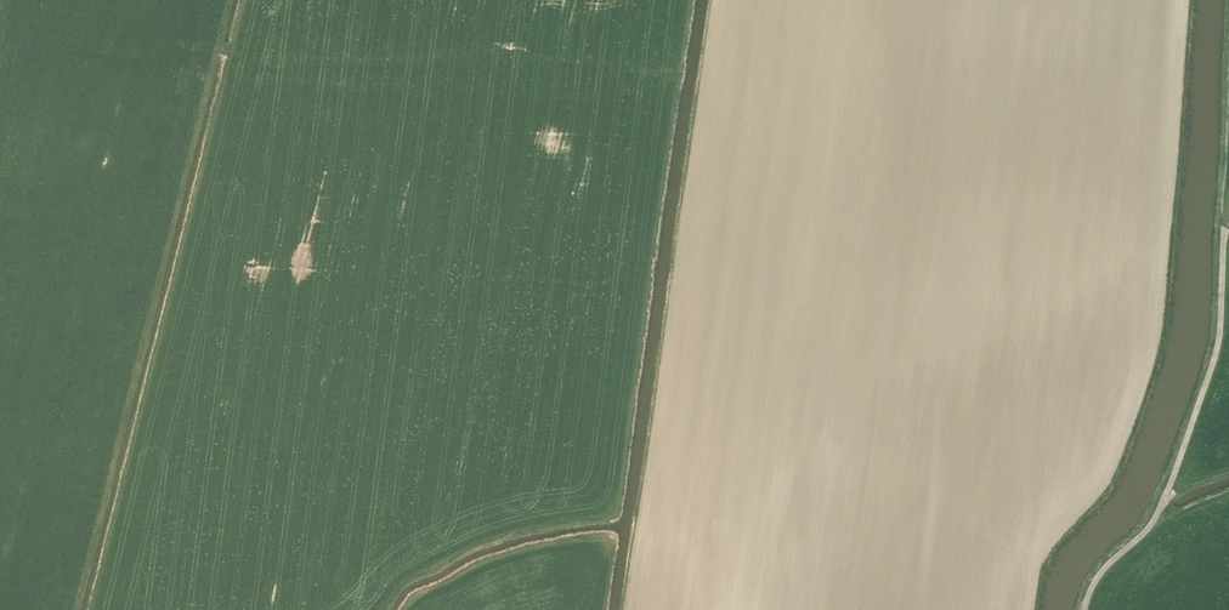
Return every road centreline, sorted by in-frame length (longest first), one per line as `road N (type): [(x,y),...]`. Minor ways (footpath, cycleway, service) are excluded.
road 1 (track): [(1085,609),(1098,577),(1161,506),(1220,339),(1224,228)]

